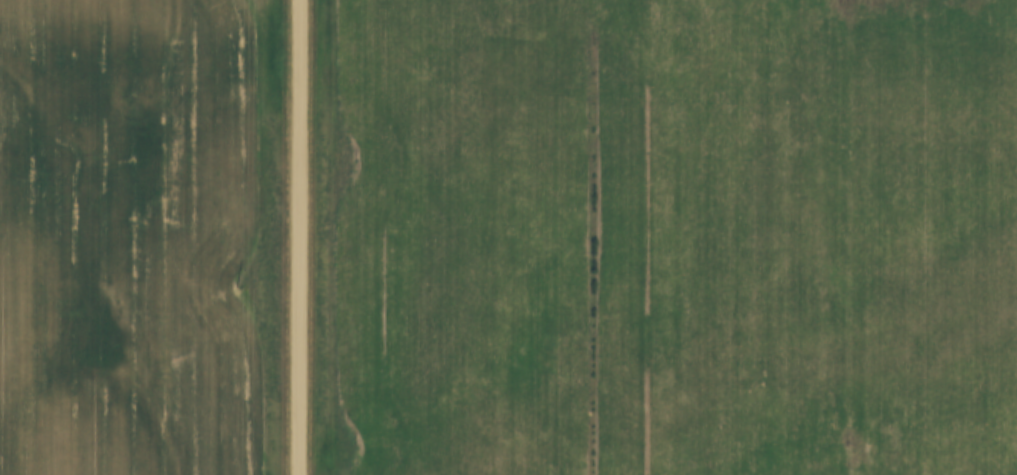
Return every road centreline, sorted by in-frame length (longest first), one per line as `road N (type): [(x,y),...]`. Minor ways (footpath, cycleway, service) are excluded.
road 1 (residential): [(302,0),(302,474)]

